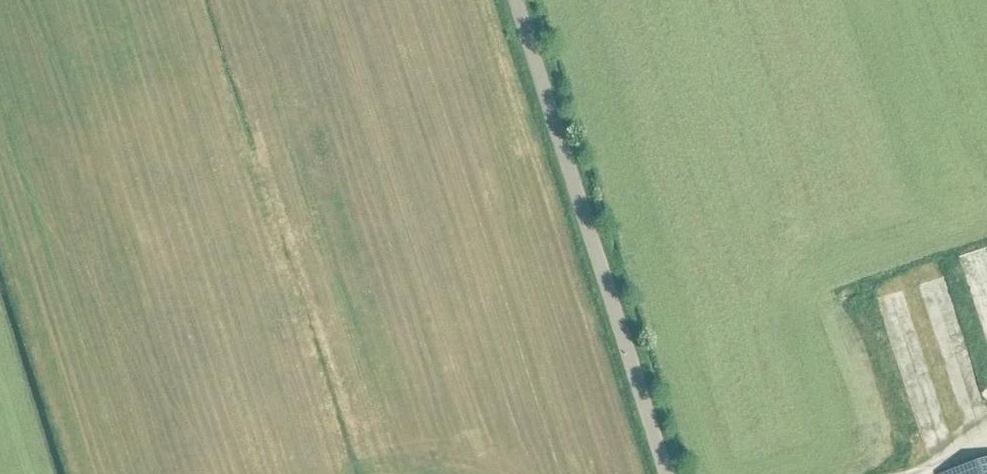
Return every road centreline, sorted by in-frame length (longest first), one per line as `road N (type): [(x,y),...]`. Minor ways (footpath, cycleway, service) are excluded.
road 1 (unclassified): [(514,0),(665,473)]

